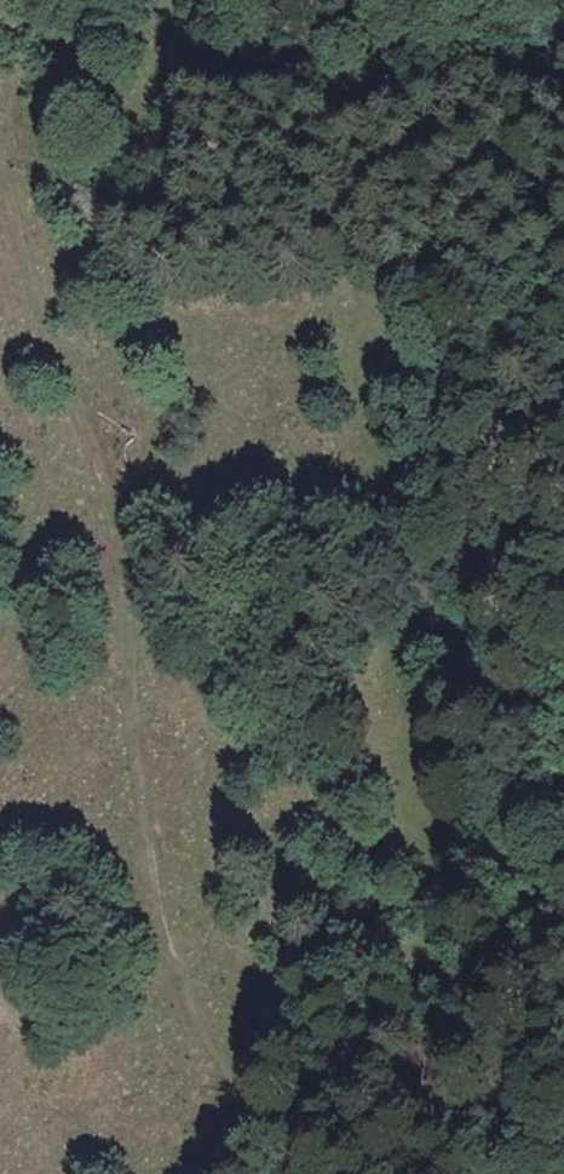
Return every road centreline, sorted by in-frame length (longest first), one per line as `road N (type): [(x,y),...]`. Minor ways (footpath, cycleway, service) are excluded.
road 1 (track): [(268,1173),(205,1030),(153,862),(125,570),(0,192)]

